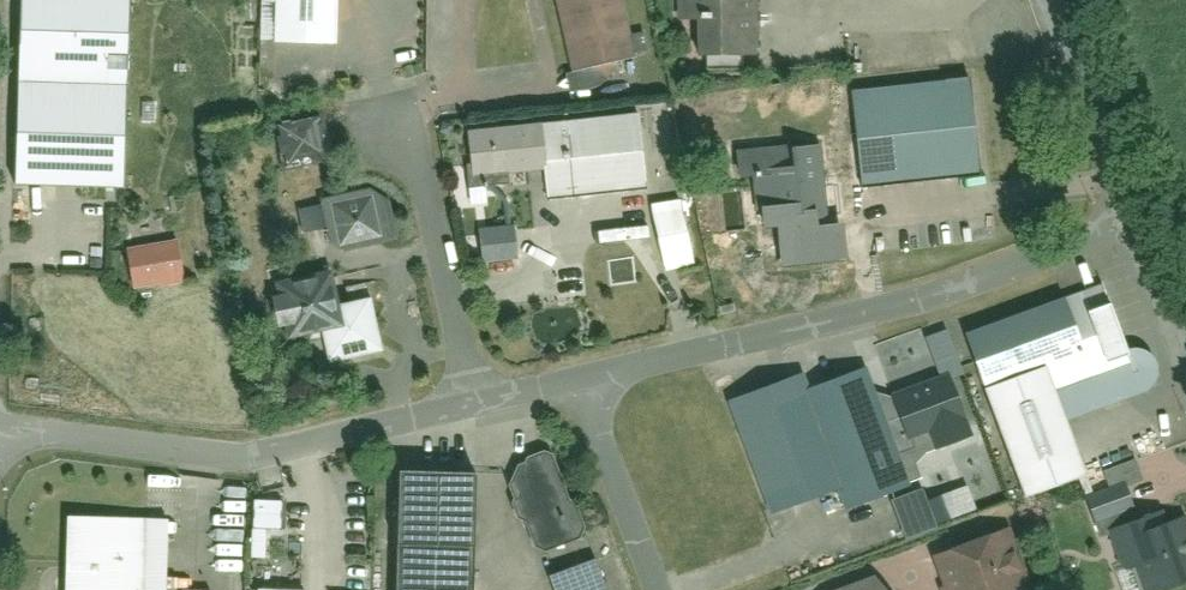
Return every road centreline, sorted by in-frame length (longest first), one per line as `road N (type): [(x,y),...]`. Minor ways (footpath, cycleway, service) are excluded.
road 1 (unclassified): [(582,386),(1134,231)]
road 2 (unclassified): [(0,430),(246,460),(480,405)]
road 3 (unclassified): [(480,405),(398,126)]
road 4 (residential): [(1050,0),(1134,231)]
road 5 (unclassified): [(582,386),(654,589)]
road 6 (residential): [(1134,231),(1185,366)]

